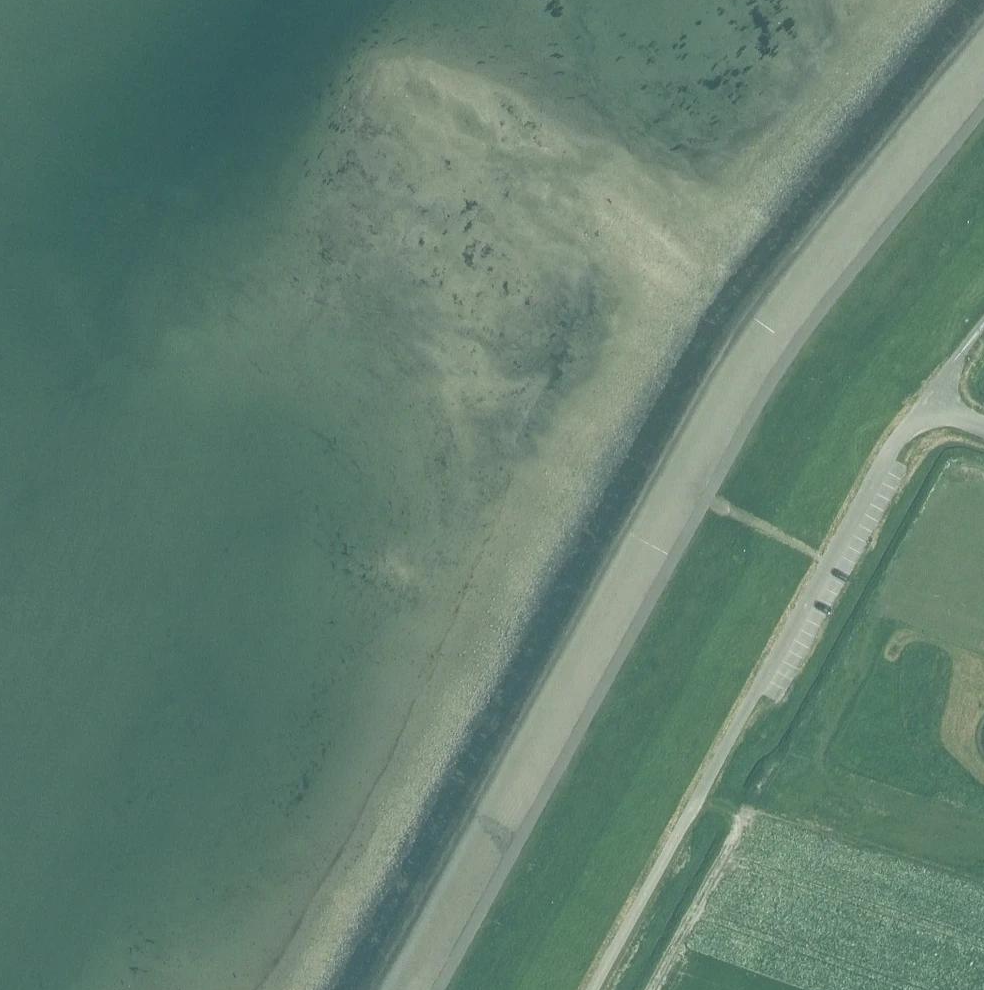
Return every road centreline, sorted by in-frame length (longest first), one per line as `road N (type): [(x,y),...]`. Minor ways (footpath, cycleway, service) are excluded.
road 1 (unclassified): [(592,989),(829,560),(926,403)]

